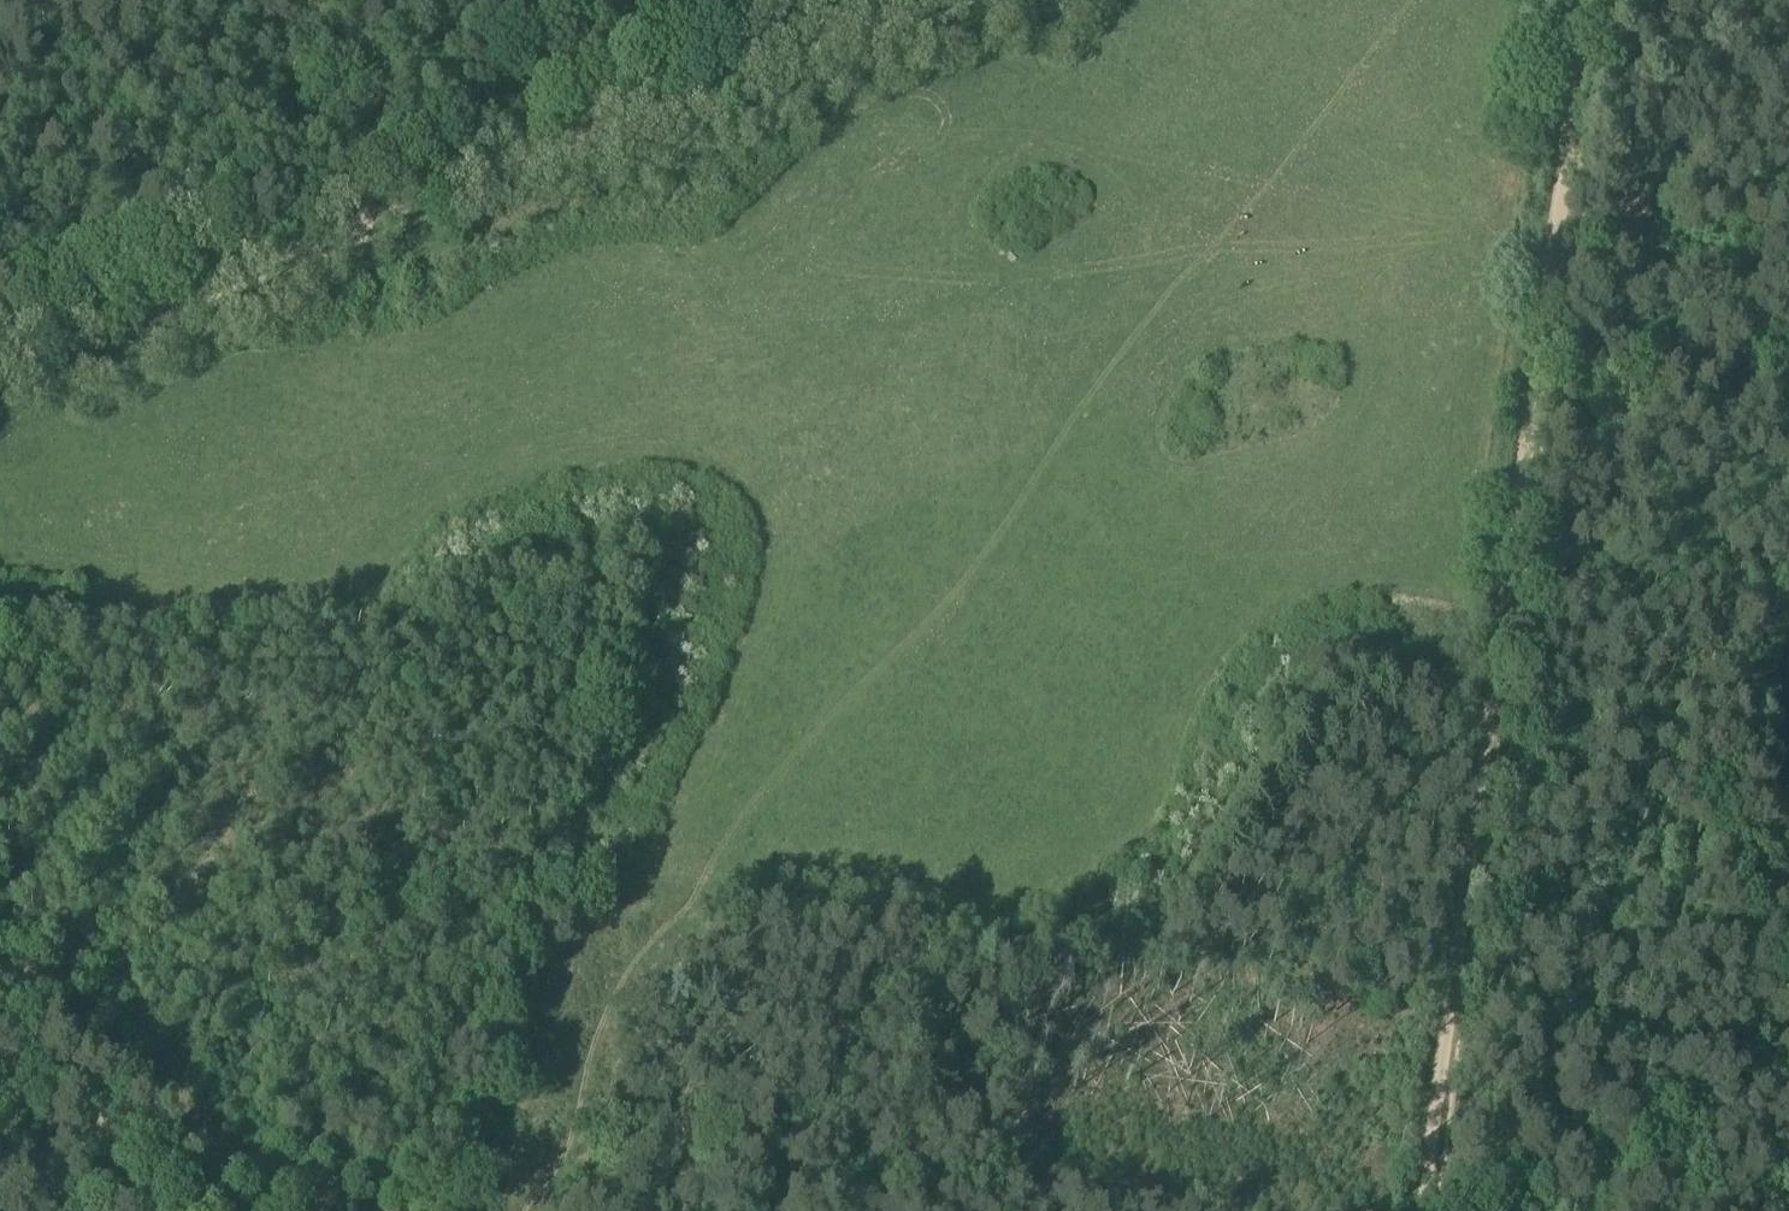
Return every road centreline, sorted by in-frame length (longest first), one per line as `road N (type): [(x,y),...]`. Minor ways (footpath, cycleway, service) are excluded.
road 1 (track): [(1420,1210),(1590,0)]
road 2 (track): [(947,0),(0,362)]
road 3 (track): [(233,1210),(0,1035)]

